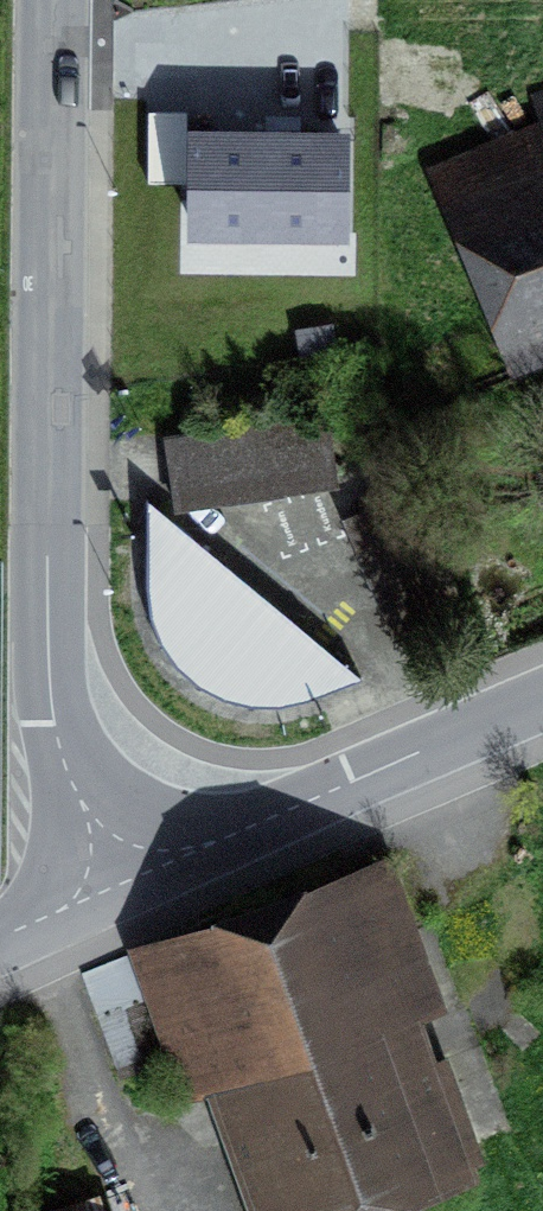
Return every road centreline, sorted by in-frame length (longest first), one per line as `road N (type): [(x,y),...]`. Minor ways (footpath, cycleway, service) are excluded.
road 1 (residential): [(123,884),(74,780),(50,672),(60,0)]
road 2 (residential): [(542,702),(123,884)]
road 3 (residential): [(123,884),(0,939)]

